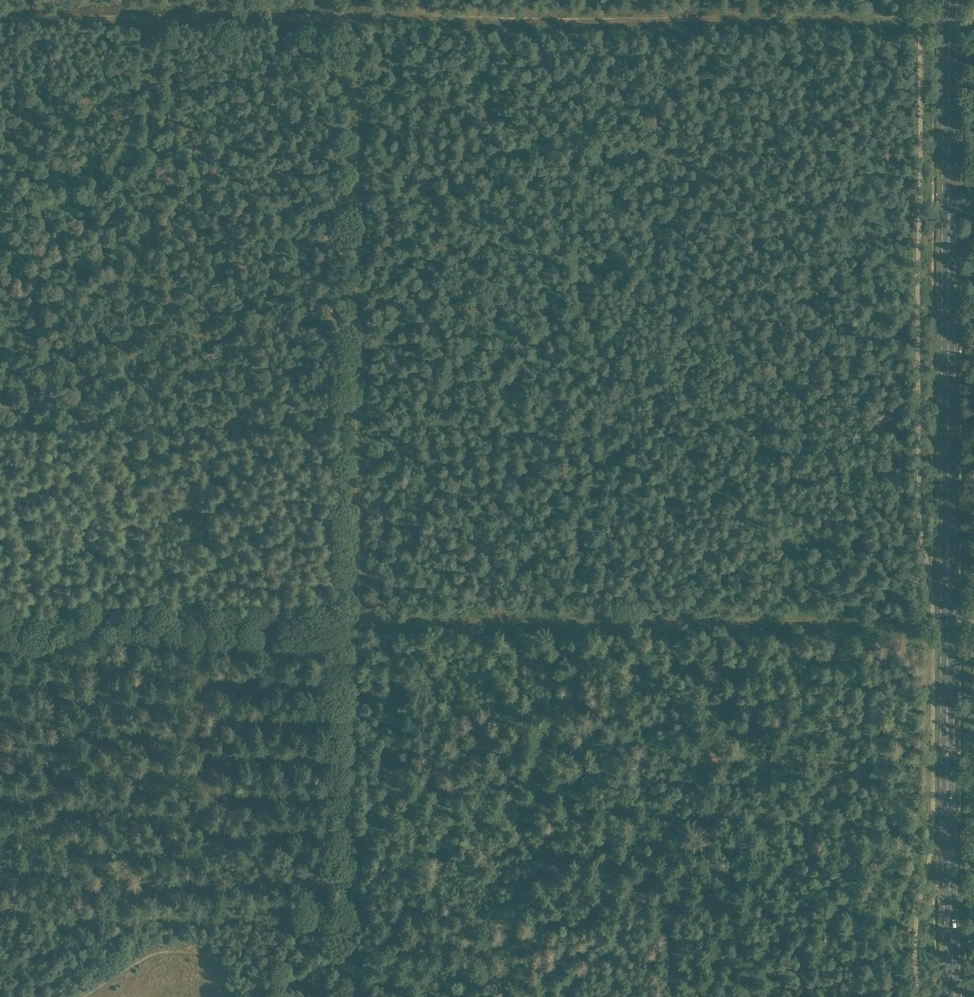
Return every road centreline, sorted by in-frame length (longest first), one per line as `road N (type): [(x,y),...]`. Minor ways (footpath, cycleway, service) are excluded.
road 1 (primary): [(956,996),(950,908),(949,0)]
road 2 (track): [(0,17),(973,20)]
road 3 (track): [(350,621),(355,0)]
road 4 (track): [(949,621),(350,621)]
road 5 (track): [(351,996),(350,621)]
road 6 (track): [(350,621),(0,620)]
road 7 (track): [(348,910),(0,911)]
road 8 (track): [(234,996),(211,953),(177,946),(155,947),(79,996)]

